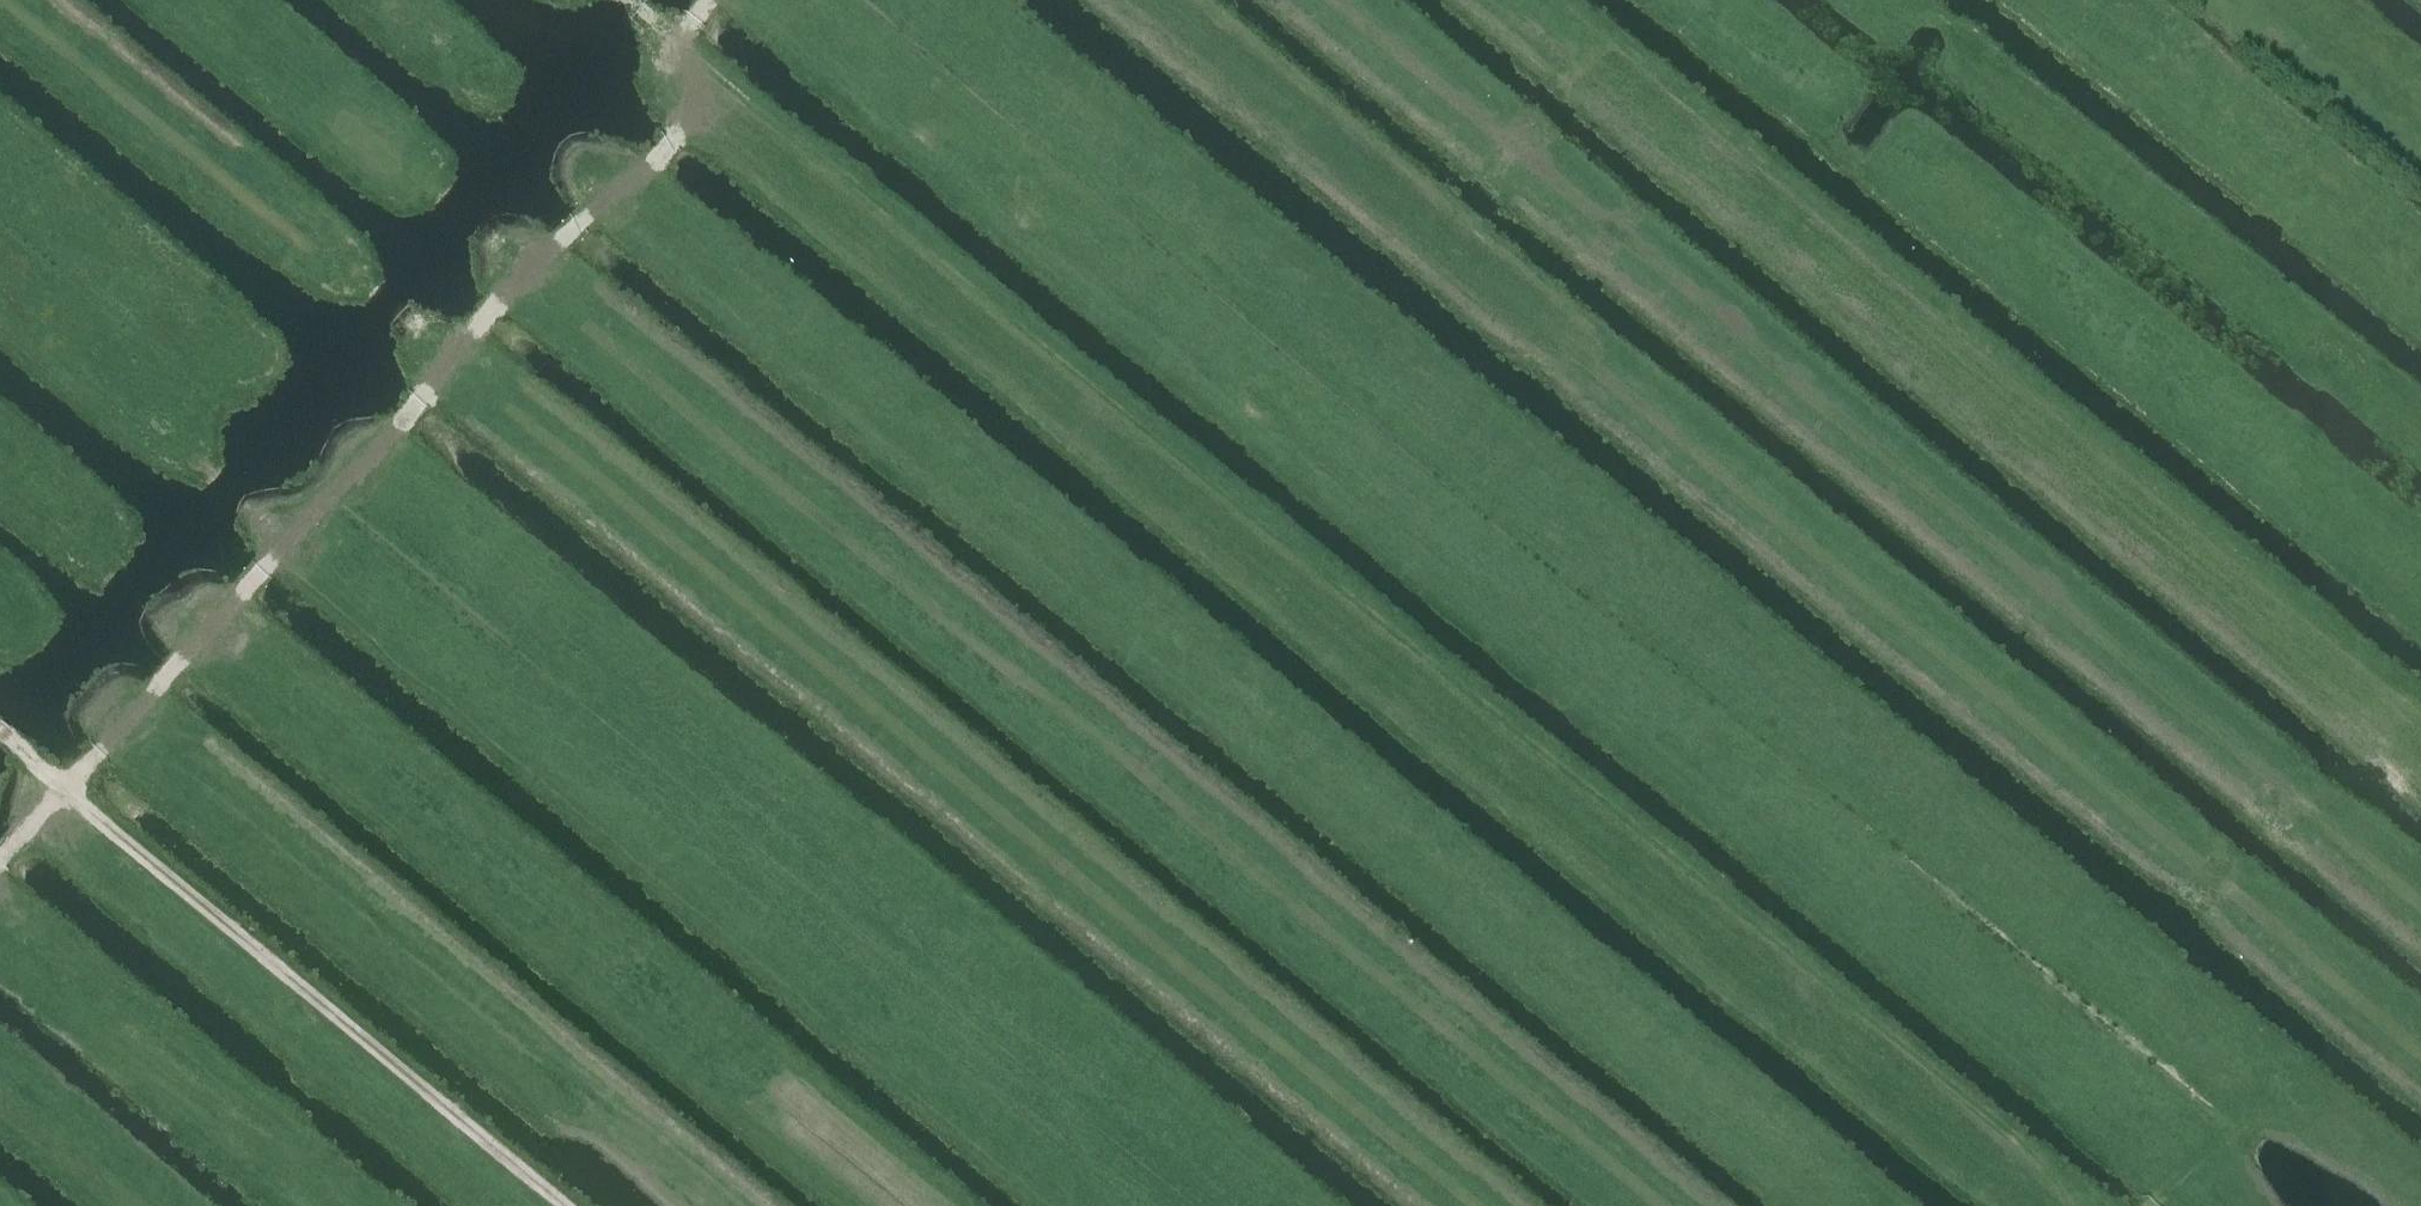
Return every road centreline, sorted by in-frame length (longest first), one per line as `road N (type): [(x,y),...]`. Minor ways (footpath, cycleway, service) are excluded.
road 1 (track): [(2066,1205),(2042,1160),(629,0)]
road 2 (track): [(568,1205),(63,783),(103,751),(189,648)]

